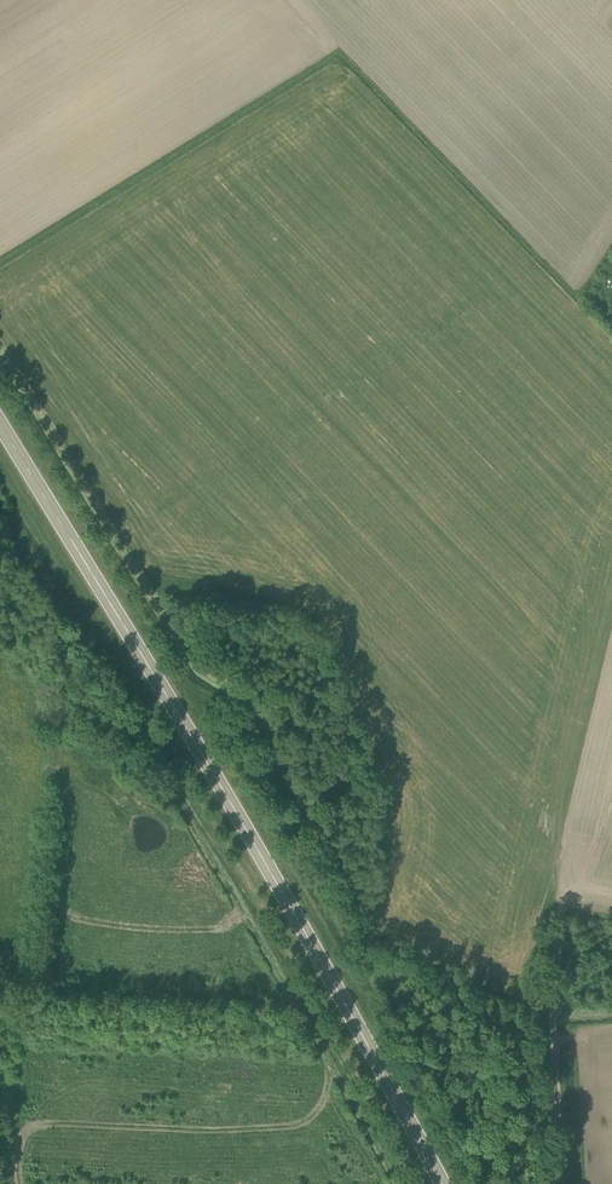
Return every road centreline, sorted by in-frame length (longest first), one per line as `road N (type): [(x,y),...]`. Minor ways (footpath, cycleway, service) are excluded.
road 1 (primary): [(439,1183),(214,774),(0,428)]
road 2 (track): [(553,1007),(395,935),(252,697),(240,690),(225,704),(203,701),(178,716)]
road 3 (track): [(0,511),(64,622),(63,728),(169,792)]
road 4 (track): [(560,886),(552,1014),(561,1183)]

